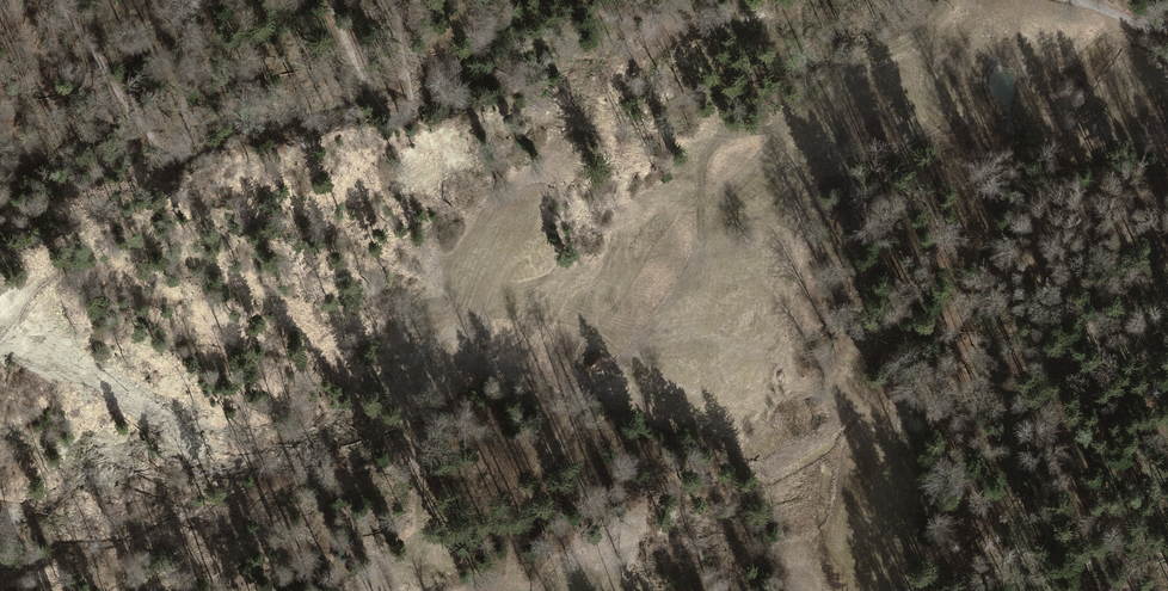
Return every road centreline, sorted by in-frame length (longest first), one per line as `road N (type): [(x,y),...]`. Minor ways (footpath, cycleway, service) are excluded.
road 1 (track): [(514,590),(514,559),(531,496),(555,446),(689,273),(706,155),(718,141),(766,140),(854,73),(933,27),(954,0)]
road 2 (track): [(834,89),(833,154),(854,355),(887,527),(890,590)]
road 3 (track): [(400,381),(420,470),(418,522),(432,590)]

